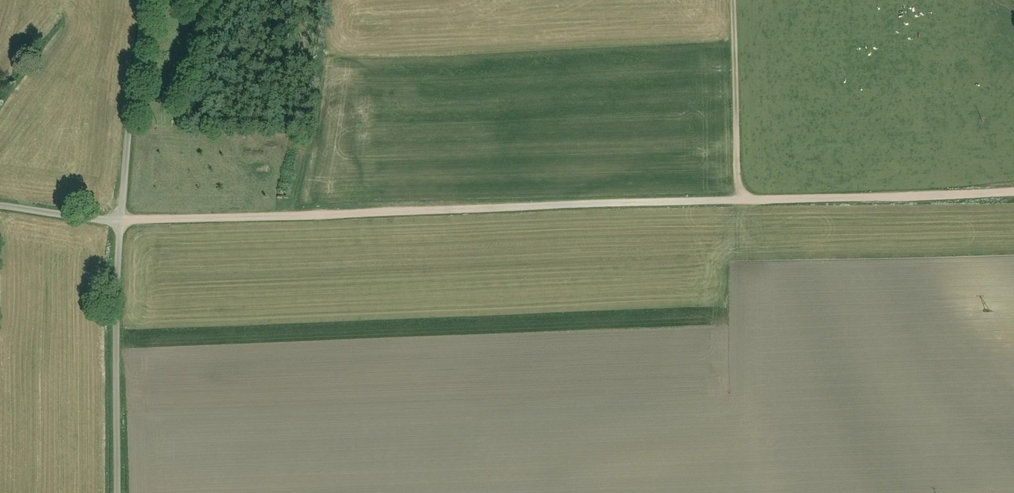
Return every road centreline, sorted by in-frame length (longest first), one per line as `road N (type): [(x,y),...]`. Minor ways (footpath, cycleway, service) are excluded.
road 1 (track): [(1013,193),(120,220)]
road 2 (residential): [(117,492),(120,220)]
road 3 (residential): [(120,220),(151,0)]
road 4 (track): [(733,0),(740,199)]
road 5 (residential): [(120,220),(0,207)]

